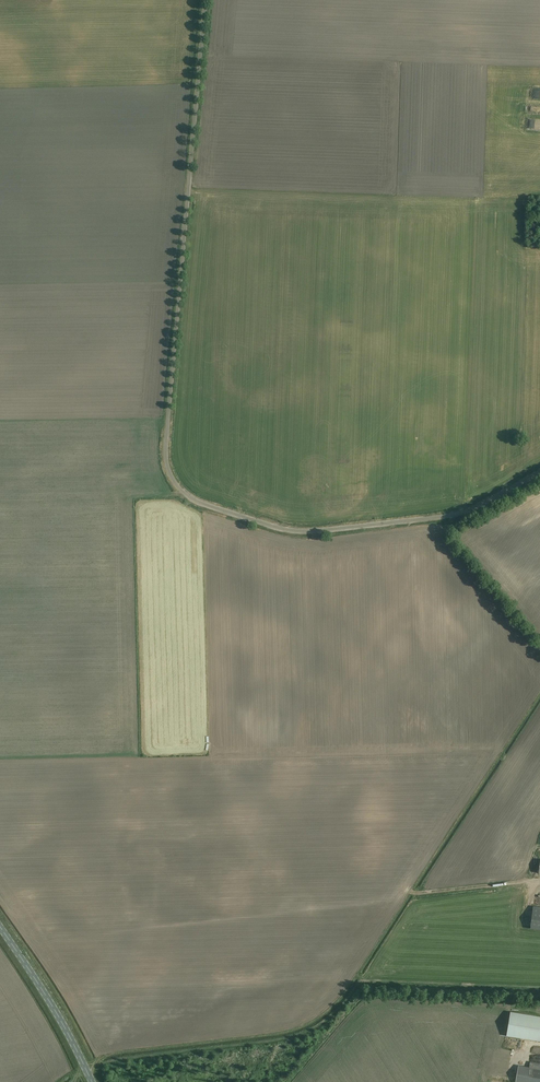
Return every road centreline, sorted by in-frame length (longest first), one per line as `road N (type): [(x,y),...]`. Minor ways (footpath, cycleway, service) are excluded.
road 1 (unclassified): [(539,472),(461,512),(316,531),(256,521),(177,487),(166,443),(206,0)]
road 2 (secondary): [(92,1081),(47,993),(0,926)]

